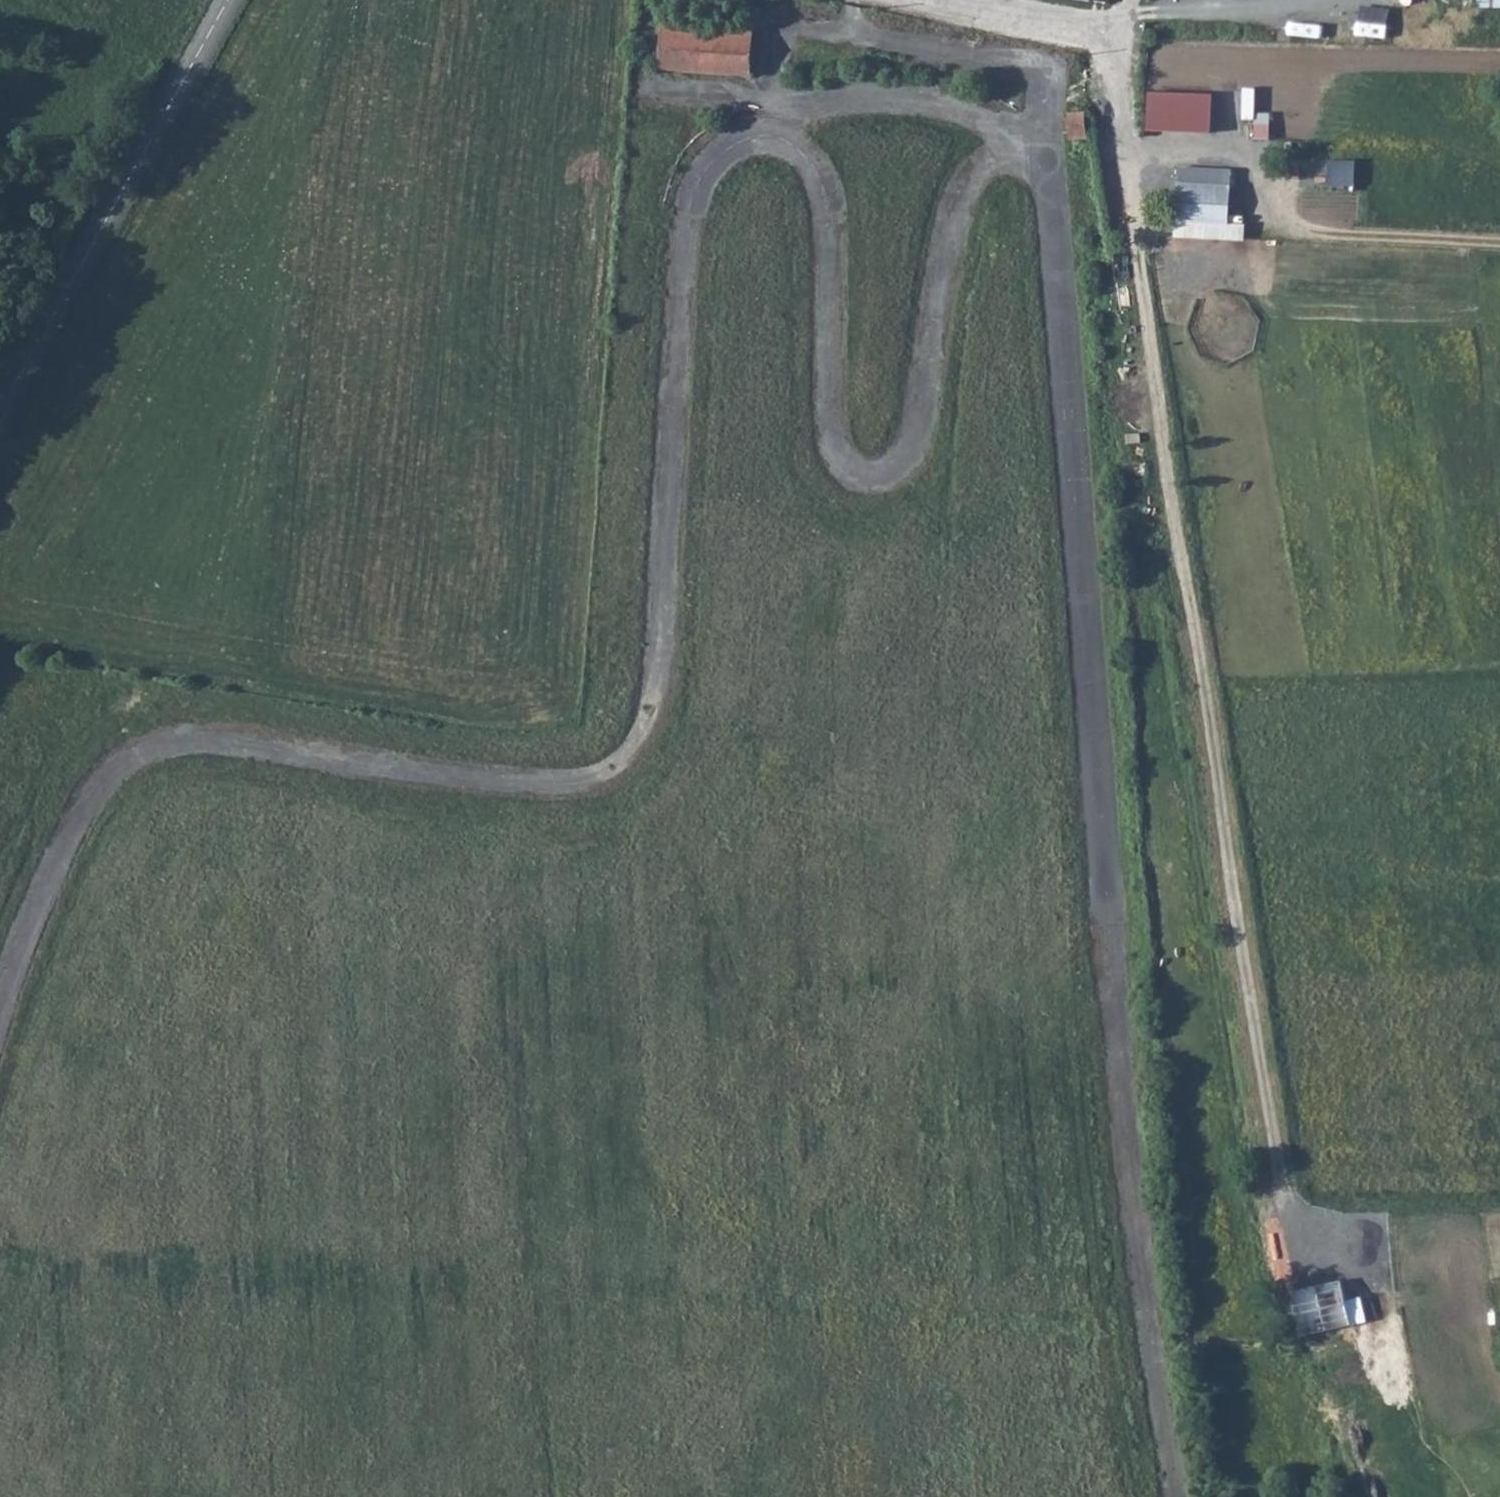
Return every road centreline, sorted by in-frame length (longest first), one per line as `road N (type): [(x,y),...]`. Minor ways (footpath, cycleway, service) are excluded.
road 1 (track): [(956,0),(1118,33),(1137,243),(1206,641),(1275,1147),(1303,1225)]
road 2 (tertiary): [(228,0),(0,414)]

